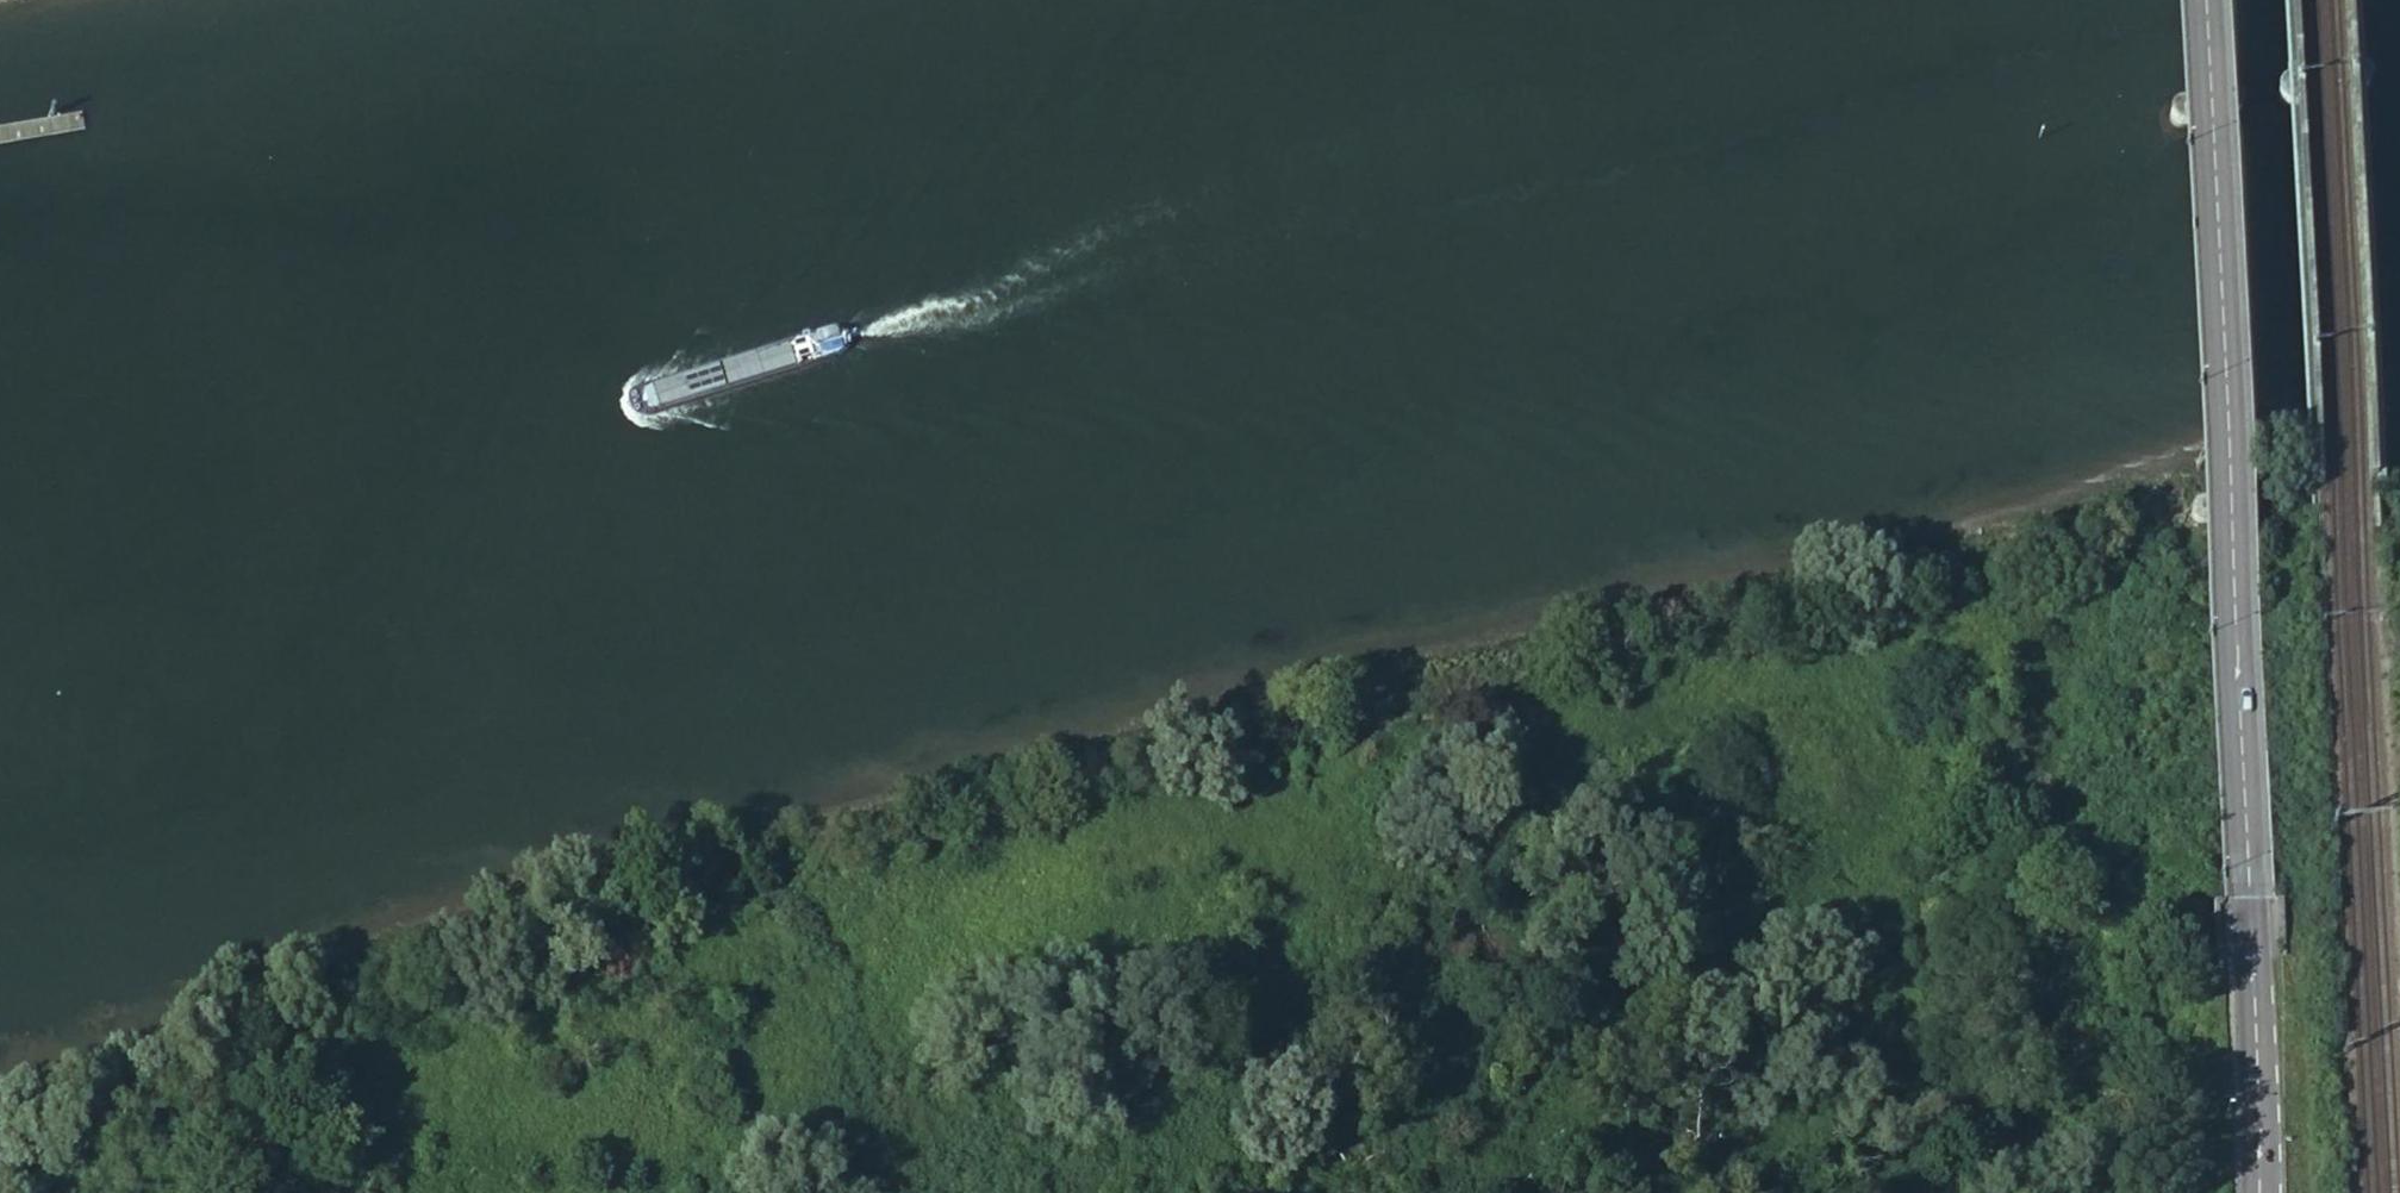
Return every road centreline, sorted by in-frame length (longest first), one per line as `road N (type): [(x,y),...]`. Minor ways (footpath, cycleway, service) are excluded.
road 1 (secondary): [(2260,1192),(2199,0)]

